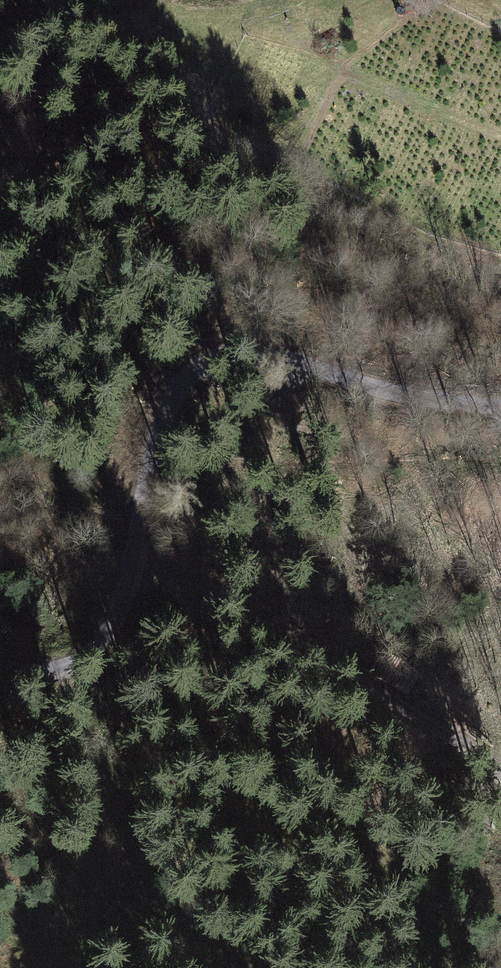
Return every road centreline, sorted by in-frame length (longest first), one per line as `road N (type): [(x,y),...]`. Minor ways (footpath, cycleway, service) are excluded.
road 1 (unclassified): [(500,406),(409,395),(261,352),(207,358),(165,406),(150,453),(134,570),(96,651),(61,669),(0,668)]
road 2 (track): [(134,570),(335,664),(500,769)]
road 3 (track): [(500,137),(342,72)]

